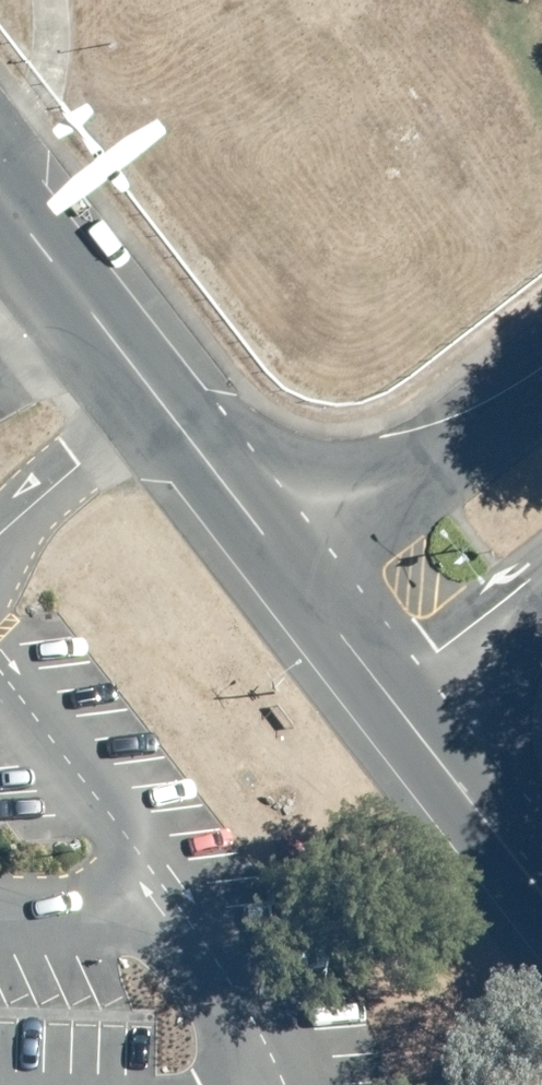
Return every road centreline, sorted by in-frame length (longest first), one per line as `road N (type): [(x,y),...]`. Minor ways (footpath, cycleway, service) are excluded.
road 1 (tertiary): [(0,196),(308,586)]
road 2 (tertiary): [(308,586),(541,408)]
road 3 (tertiary): [(390,697),(541,893)]
road 4 (tertiary): [(541,573),(390,697)]
road 5 (tertiary): [(308,586),(390,697)]

